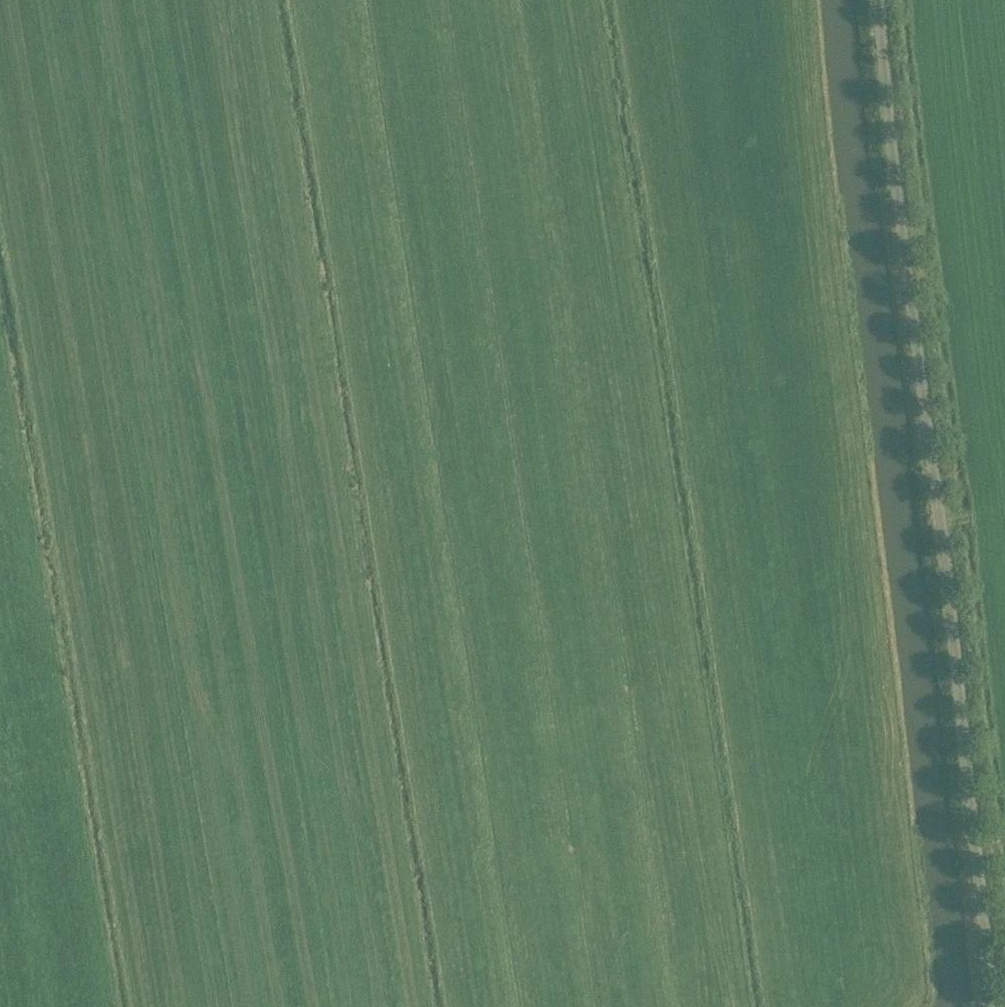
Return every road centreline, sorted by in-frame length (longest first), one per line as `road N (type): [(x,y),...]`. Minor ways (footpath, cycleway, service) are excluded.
road 1 (unclassified): [(989,1006),(878,0)]

